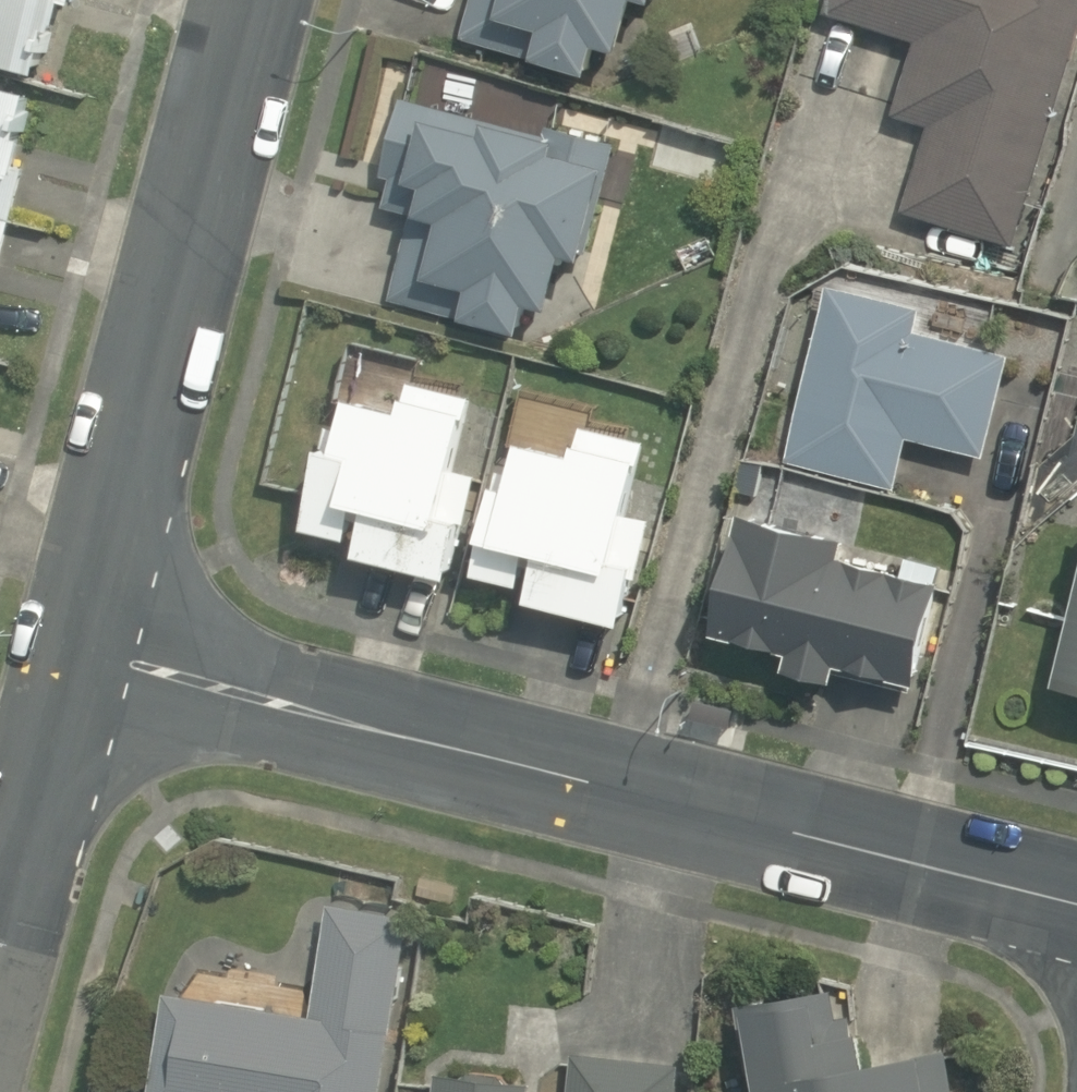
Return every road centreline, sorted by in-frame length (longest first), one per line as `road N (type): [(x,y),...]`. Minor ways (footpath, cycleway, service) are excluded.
road 1 (residential): [(1076,911),(89,640)]
road 2 (residential): [(89,640),(252,0)]
road 3 (residential): [(0,971),(89,640)]

